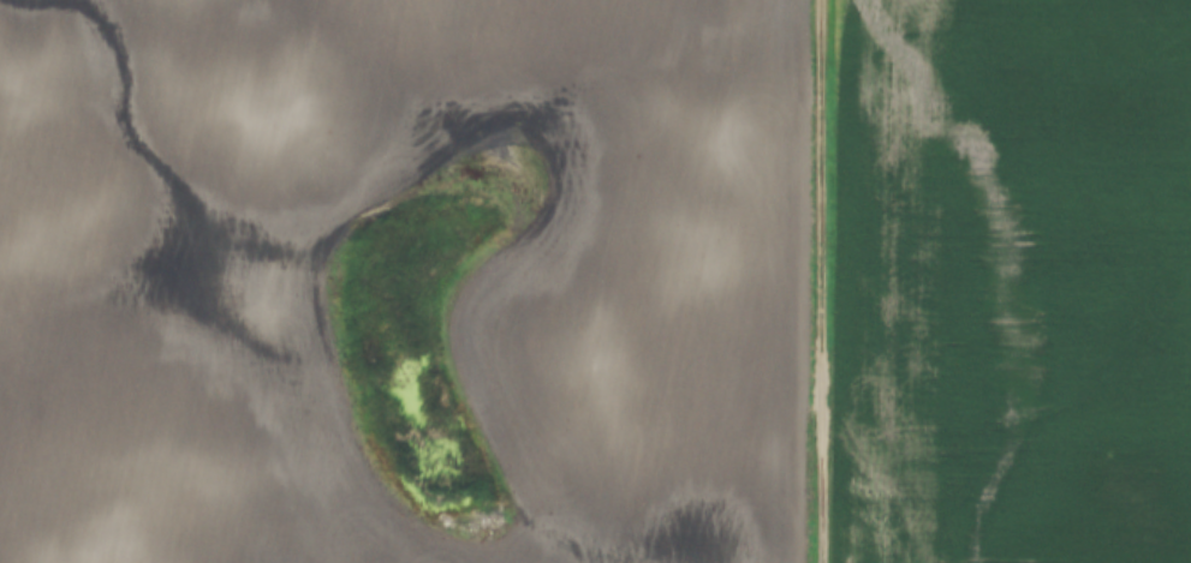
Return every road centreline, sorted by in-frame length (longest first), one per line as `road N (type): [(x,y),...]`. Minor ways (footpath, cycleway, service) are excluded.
road 1 (track): [(829,562),(824,0)]

